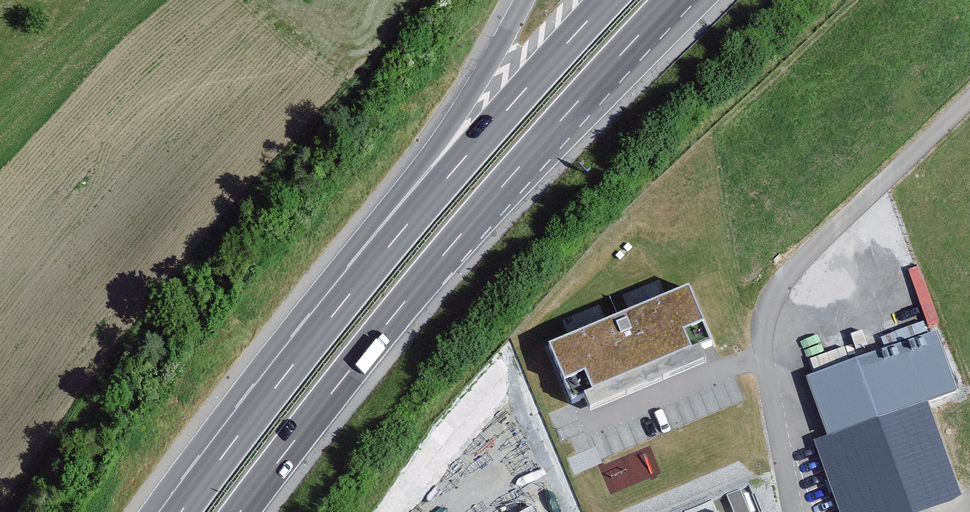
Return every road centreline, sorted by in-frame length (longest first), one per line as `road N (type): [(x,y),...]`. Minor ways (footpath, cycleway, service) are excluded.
road 1 (motorway): [(240,511),(396,311),(671,0)]
road 2 (residential): [(969,100),(794,267),(768,309),(762,353),(791,511)]
road 3 (motorway): [(607,0),(361,278)]
road 4 (motorway): [(525,0),(361,278)]
road 5 (motorway): [(361,278),(180,511)]

